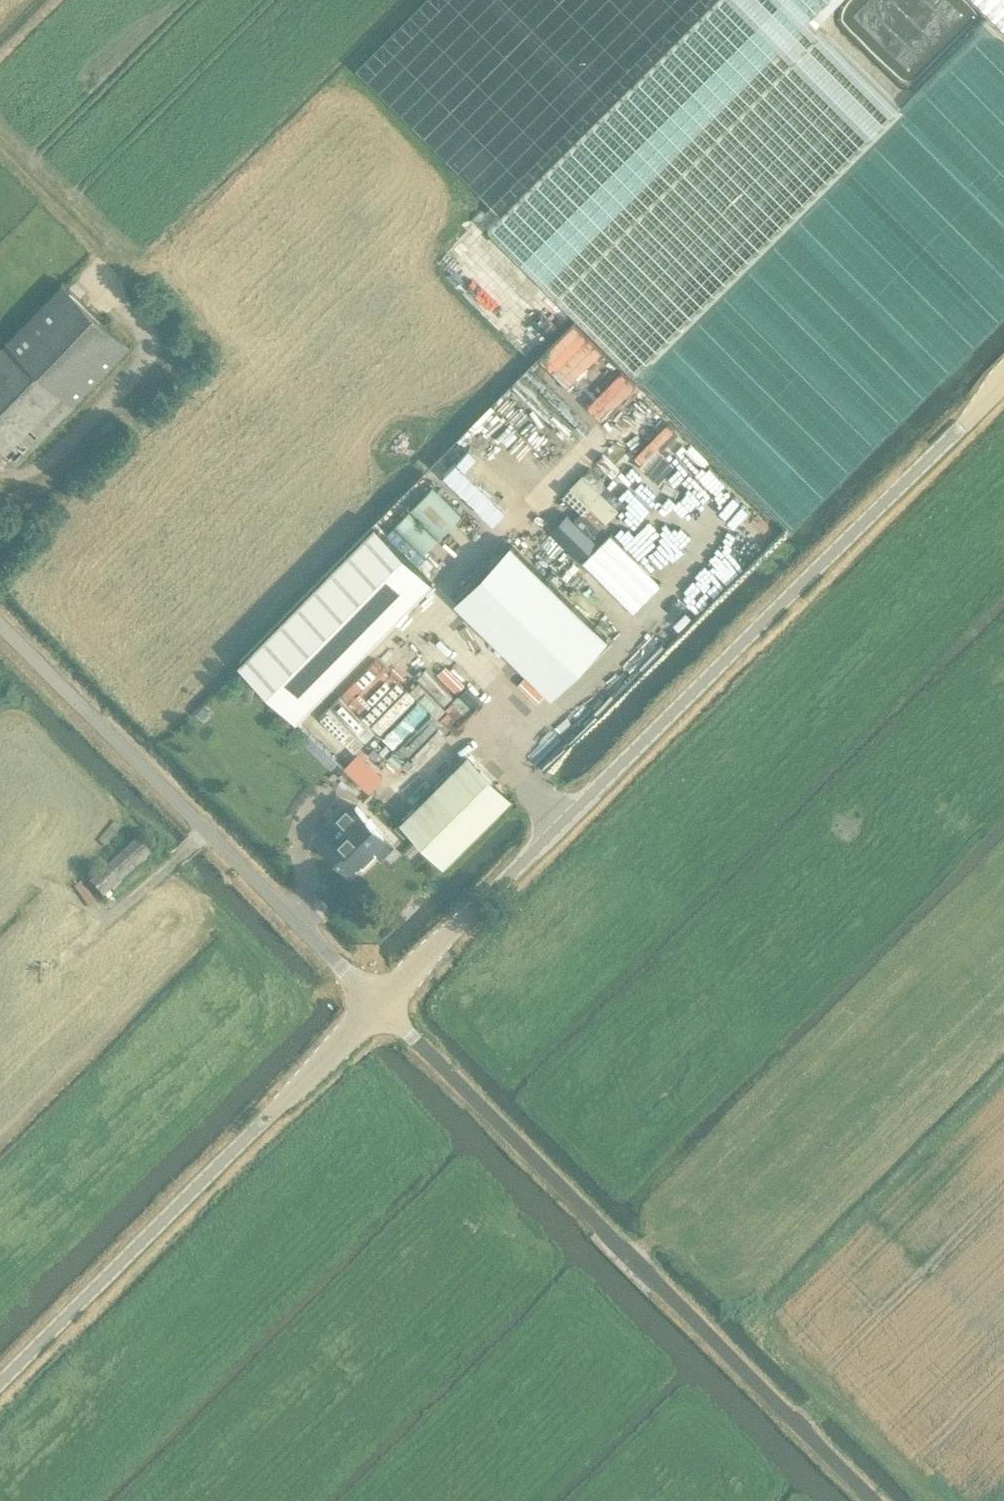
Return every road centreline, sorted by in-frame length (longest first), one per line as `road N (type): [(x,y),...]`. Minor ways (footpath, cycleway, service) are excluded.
road 1 (unclassified): [(380,1006),(1003,382)]
road 2 (unclassified): [(872,1500),(380,1006)]
road 3 (unclassified): [(380,1006),(0,625)]
road 4 (unclassified): [(0,1383),(380,1006)]

